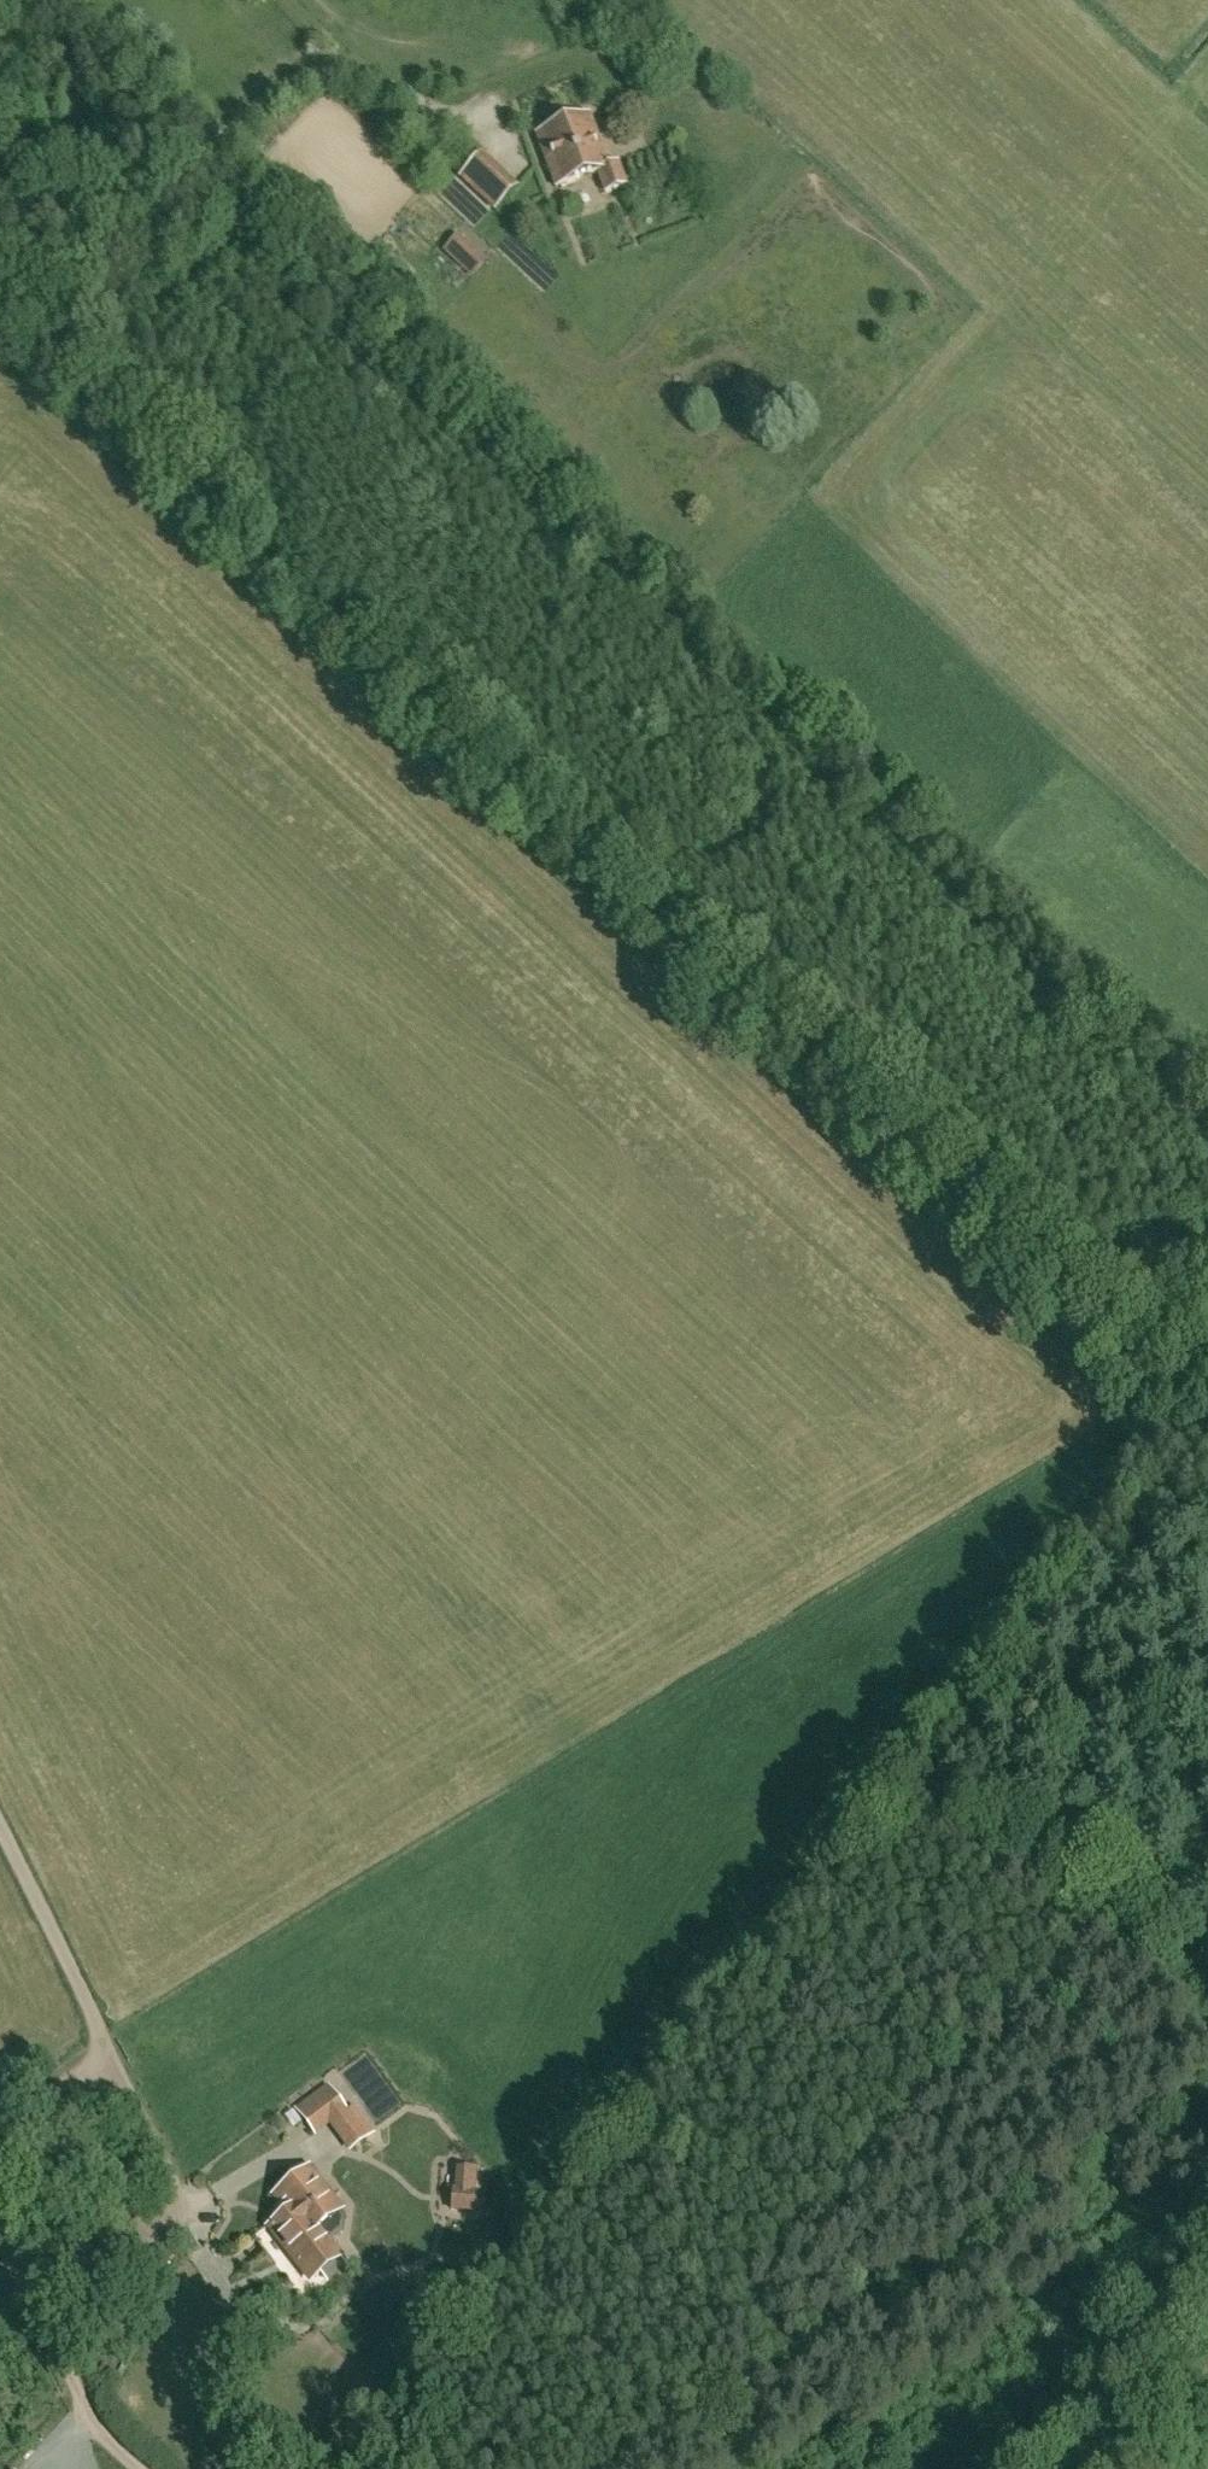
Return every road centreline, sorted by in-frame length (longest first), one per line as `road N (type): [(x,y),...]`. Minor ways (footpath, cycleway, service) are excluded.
road 1 (unclassified): [(1207,1414),(1164,1399),(0,322)]

